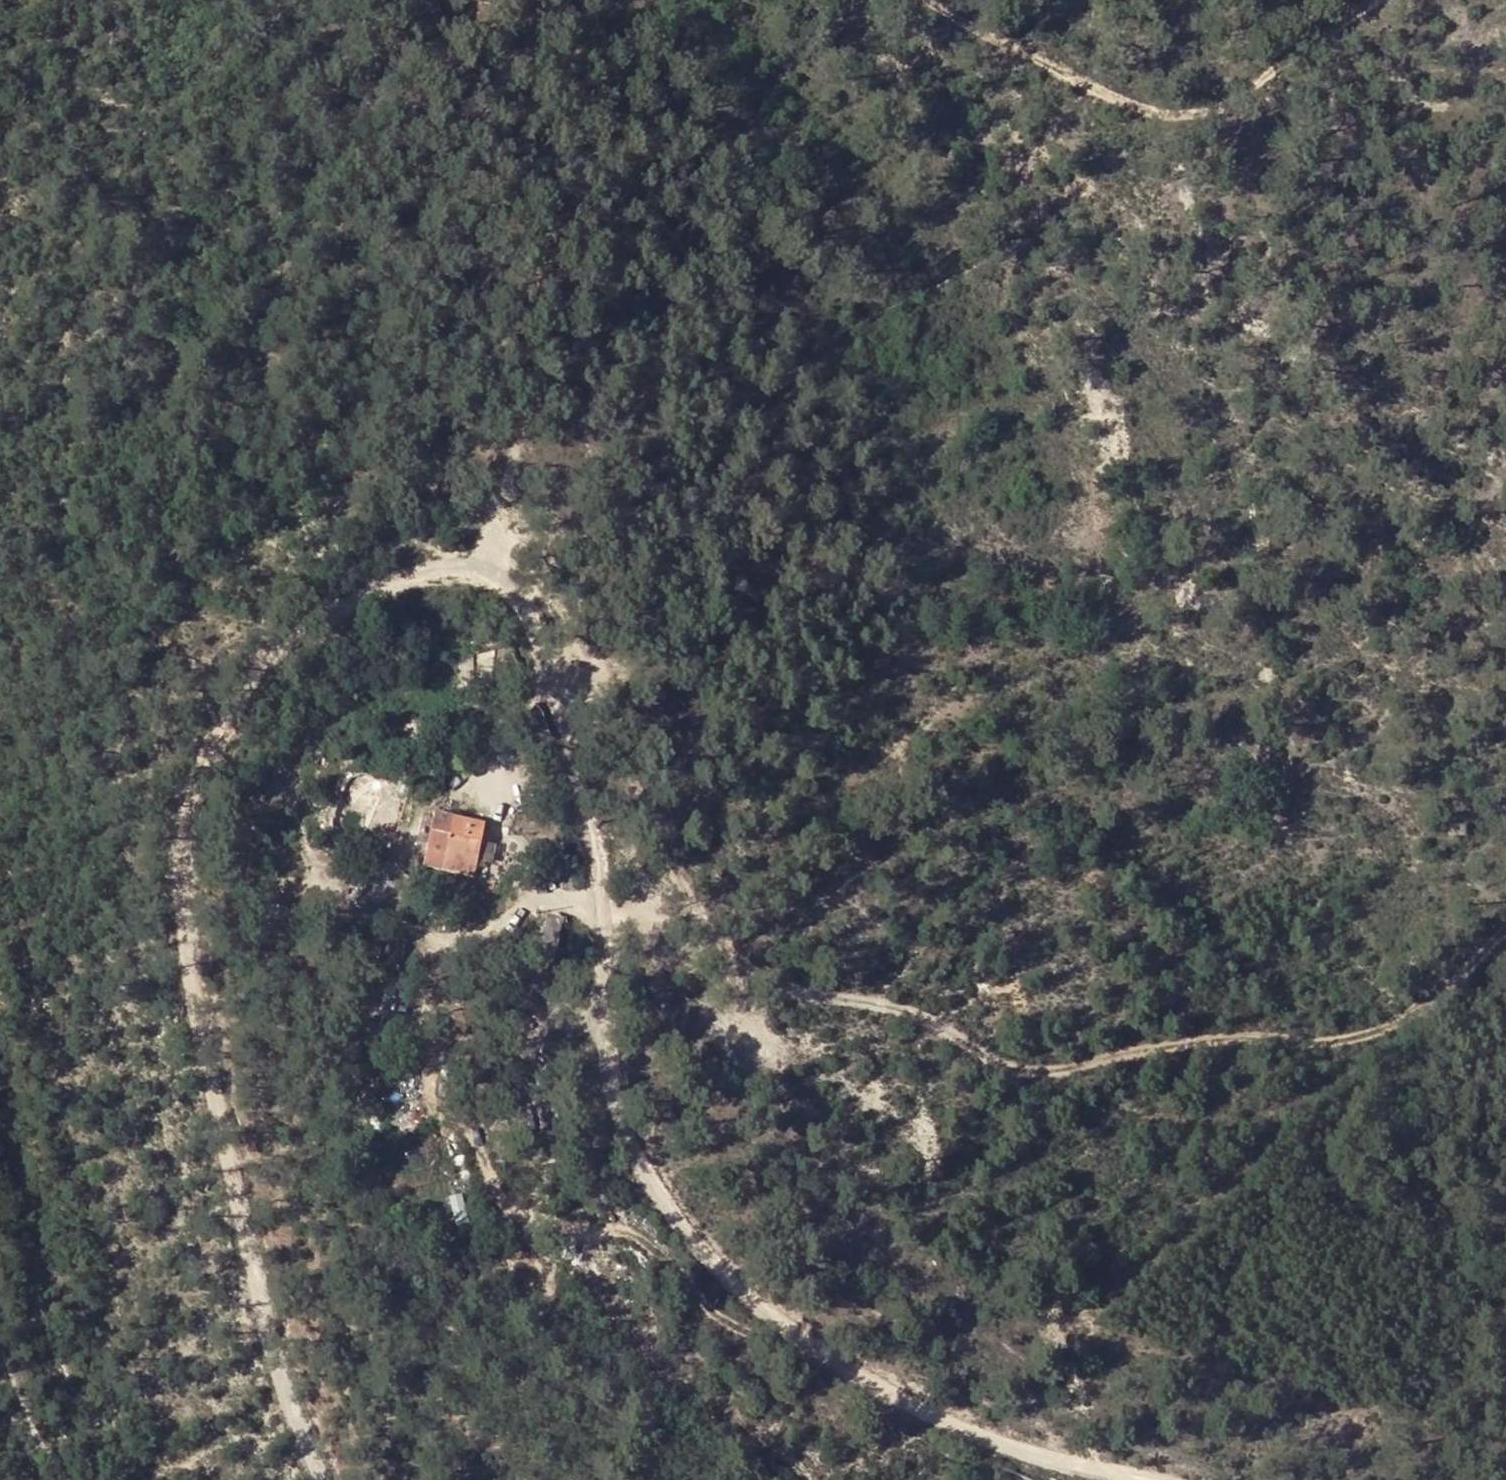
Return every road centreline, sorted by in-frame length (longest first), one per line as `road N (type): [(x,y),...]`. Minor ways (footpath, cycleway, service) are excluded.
road 1 (unclassified): [(328,1479),(265,1293),(223,1090),(194,910),(200,811),(233,730),(300,624),(368,594),(444,576),(500,586),(547,635),(582,736),(614,1073),(645,1161),(703,1248),(788,1328),(895,1400),(1020,1459),(1110,1479)]
road 2 (track): [(1376,0),(1241,95),(1182,112),(1006,46),(930,0)]

